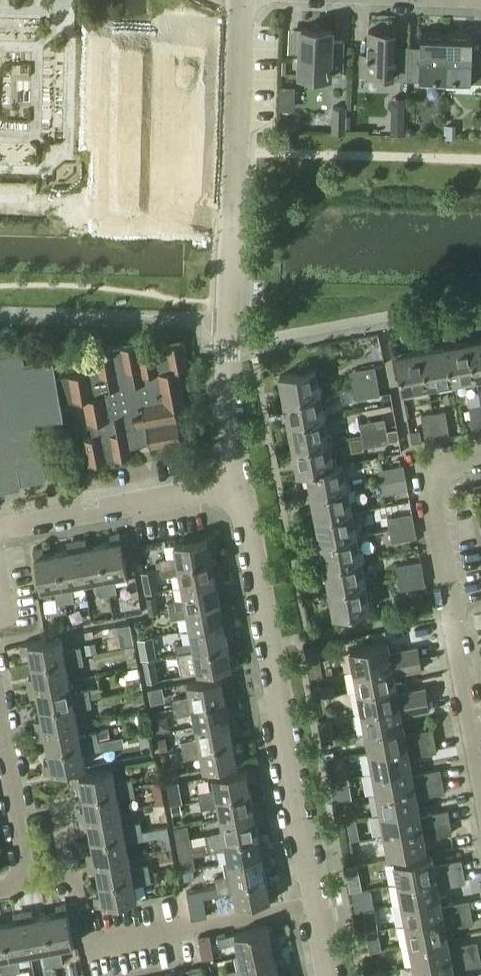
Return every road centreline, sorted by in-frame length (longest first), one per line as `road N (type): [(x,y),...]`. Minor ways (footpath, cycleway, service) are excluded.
road 1 (residential): [(330,975),(241,485)]
road 2 (residential): [(241,485),(228,388),(239,0)]
road 3 (residential): [(480,464),(423,475),(480,791)]
road 4 (residential): [(0,528),(241,485)]
road 5 (residential): [(0,890),(30,884),(0,730)]

